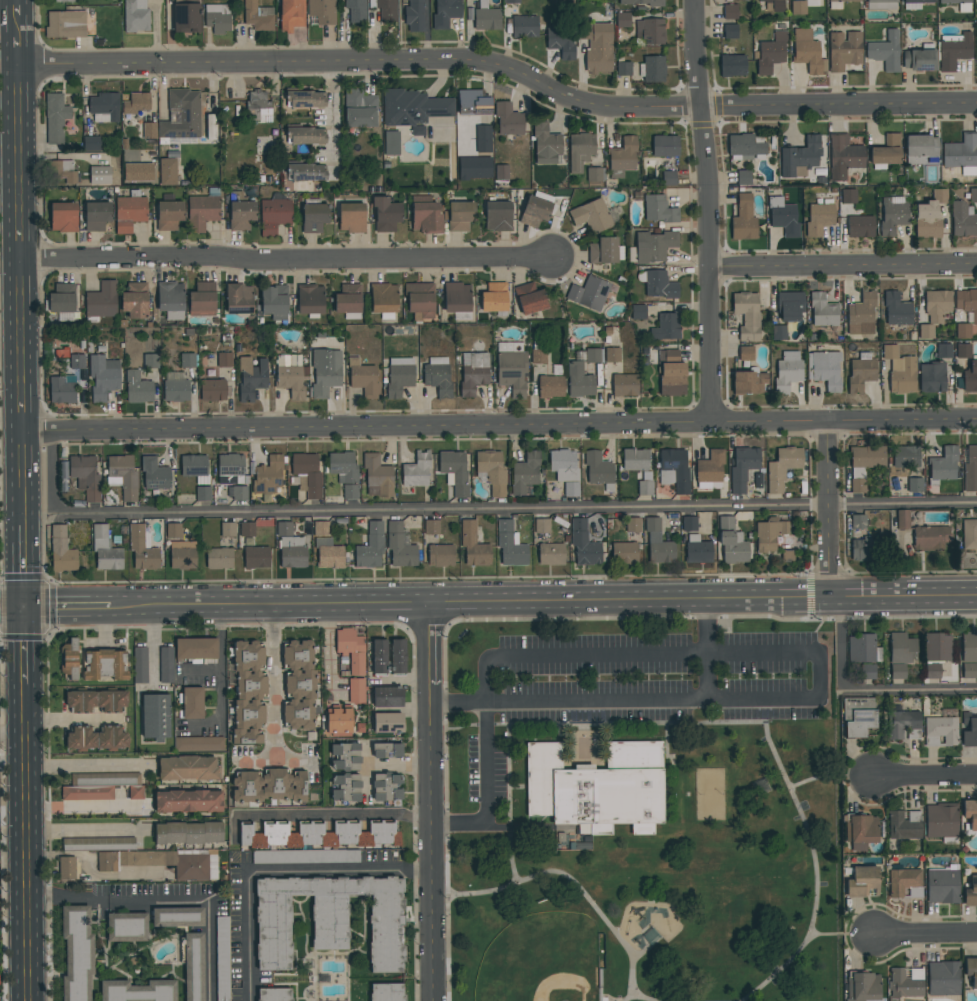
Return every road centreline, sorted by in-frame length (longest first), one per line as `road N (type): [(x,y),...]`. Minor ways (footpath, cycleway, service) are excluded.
road 1 (residential): [(19,67),(482,61),(584,105),(976,103)]
road 2 (residential): [(22,434),(976,424)]
road 3 (secondary): [(112,607),(976,596)]
road 4 (residential): [(554,259),(20,261)]
road 5 (residential): [(696,0),(710,424)]
road 6 (residential): [(428,603),(433,1000)]
road 7 (secondary): [(25,684),(29,1000)]
road 8 (residential): [(707,271),(976,267)]
road 9 (residential): [(828,426),(829,597)]
road 10 (secondary): [(19,67),(20,215)]
road 11 (secondary): [(20,261),(22,383)]

